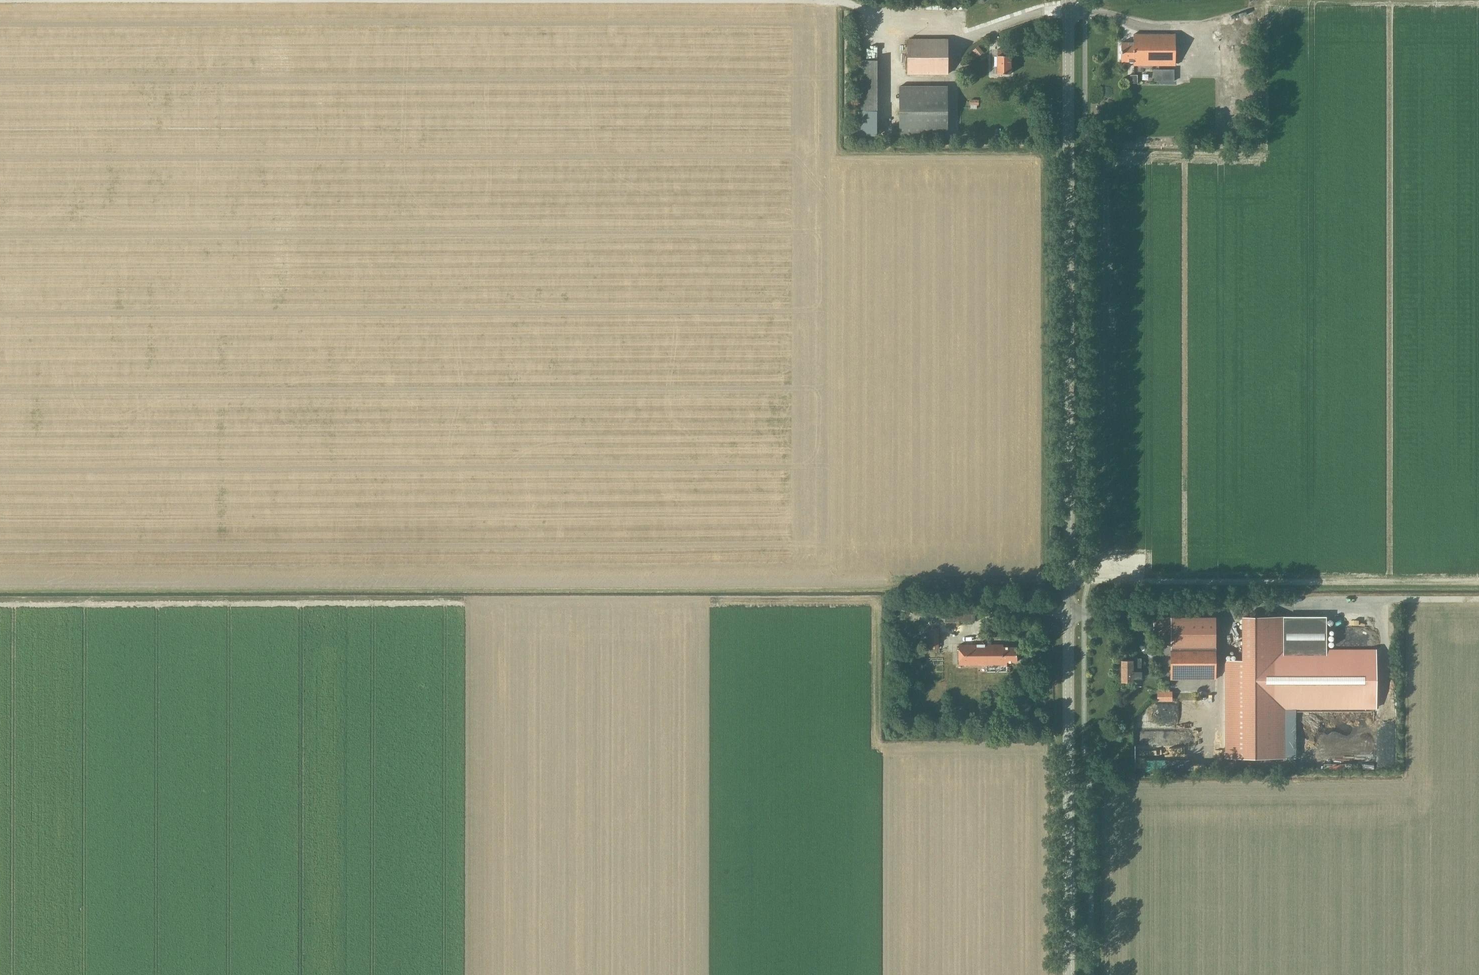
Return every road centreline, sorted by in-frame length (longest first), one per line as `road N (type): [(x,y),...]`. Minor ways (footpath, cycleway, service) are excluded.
road 1 (unclassified): [(1069,974),(1068,0)]

